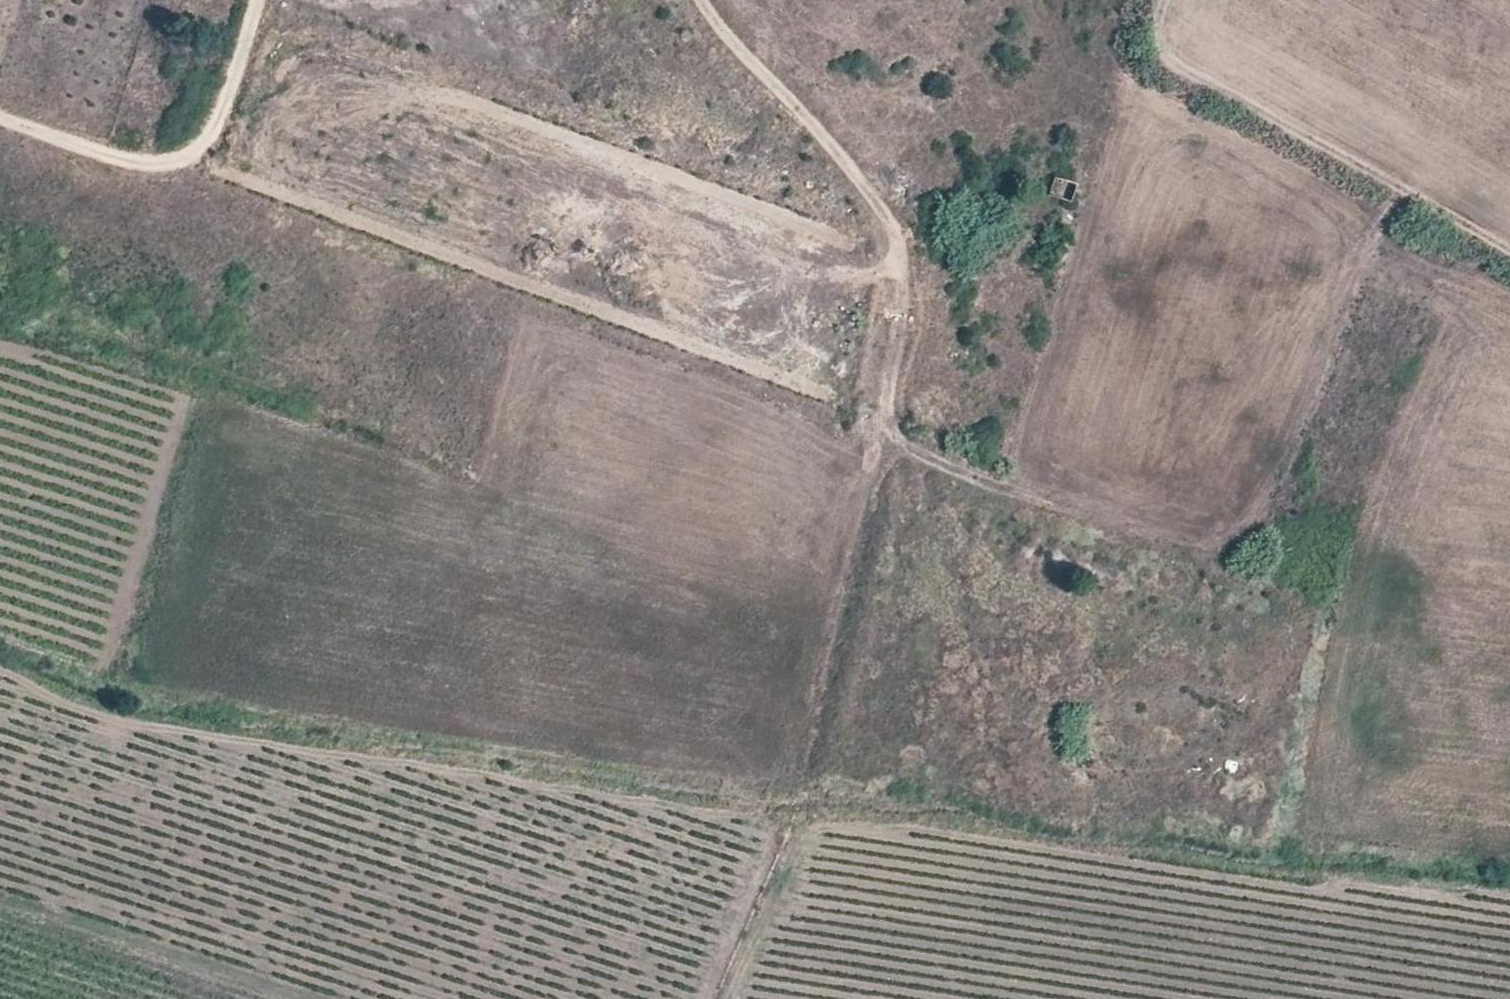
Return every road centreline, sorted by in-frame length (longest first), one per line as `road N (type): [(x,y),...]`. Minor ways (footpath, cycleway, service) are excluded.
road 1 (track): [(257,0),(200,143),(186,153),(156,162),(0,117)]

